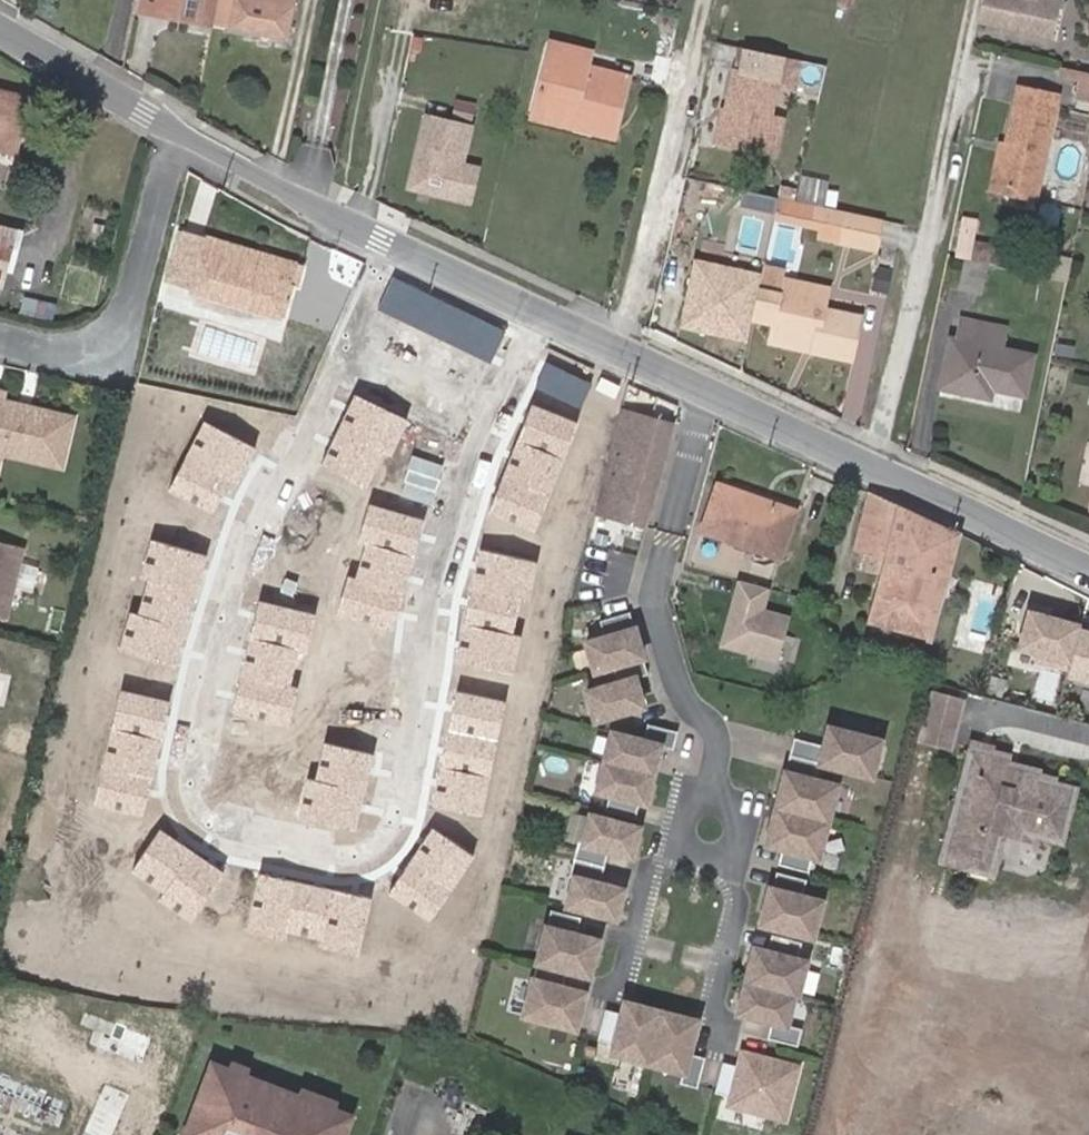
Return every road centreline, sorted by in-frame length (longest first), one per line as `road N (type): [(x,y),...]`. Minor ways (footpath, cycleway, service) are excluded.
road 1 (residential): [(537,312),(467,467),(424,624),(392,822),(379,842),(357,853),(215,823),(189,782),(234,573),(391,245)]
road 2 (residential): [(1088,573),(537,312)]
road 3 (residential): [(0,339),(89,358),(129,322),(179,134)]
road 4 (residential): [(391,245),(179,134)]
road 5 (residential): [(179,134),(0,29)]
road 6 (residential): [(537,312),(391,245)]

